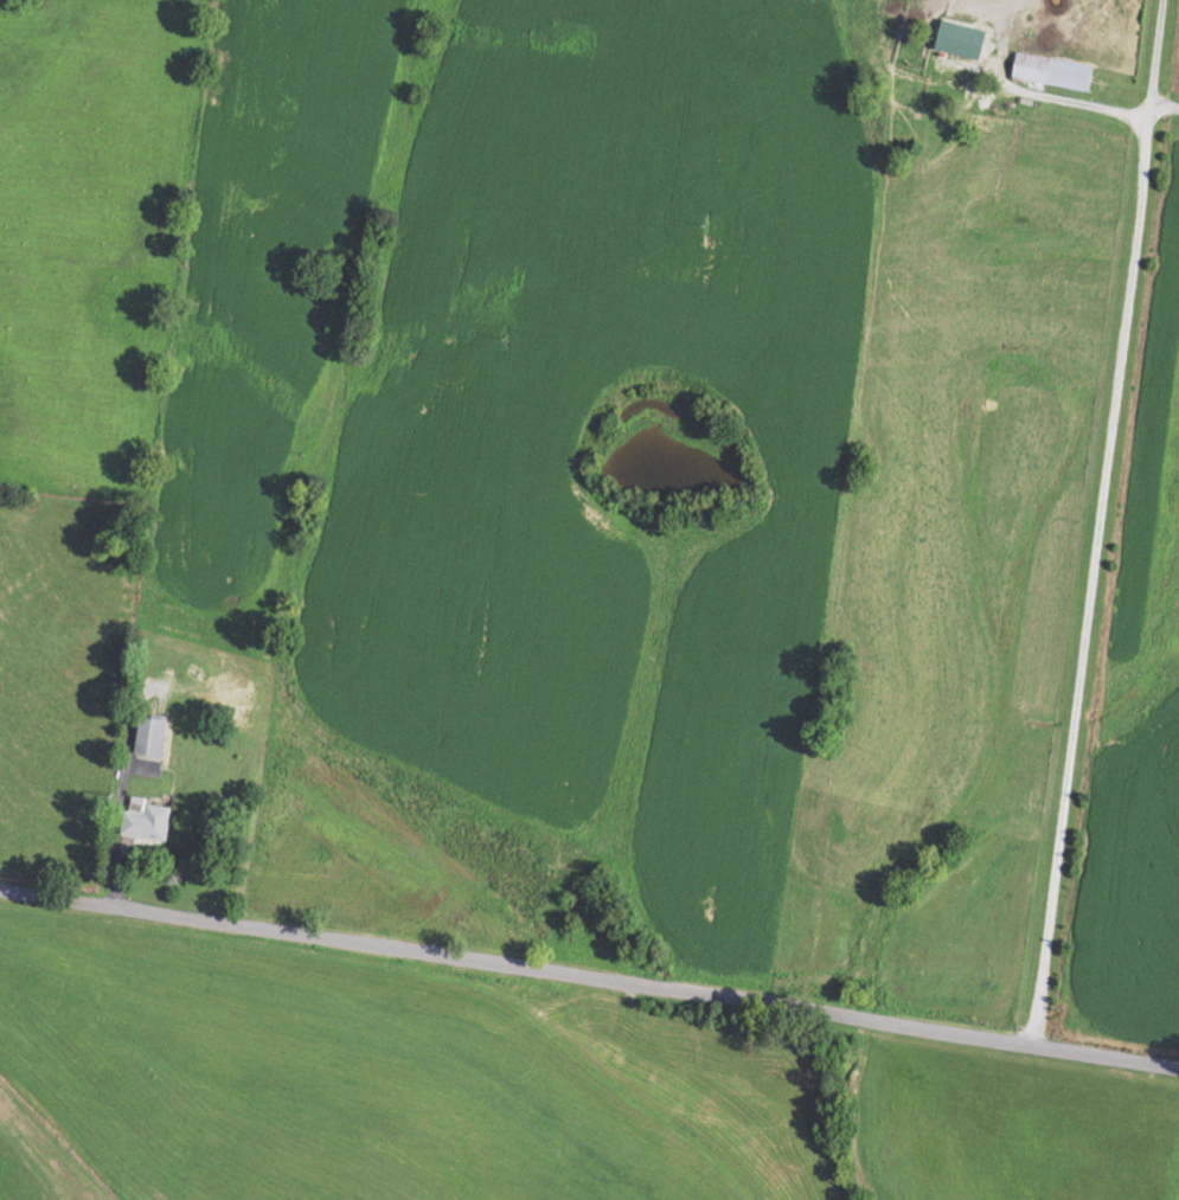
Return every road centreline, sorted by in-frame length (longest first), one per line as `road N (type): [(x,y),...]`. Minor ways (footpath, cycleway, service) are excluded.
road 1 (residential): [(1178,1066),(0,890)]

